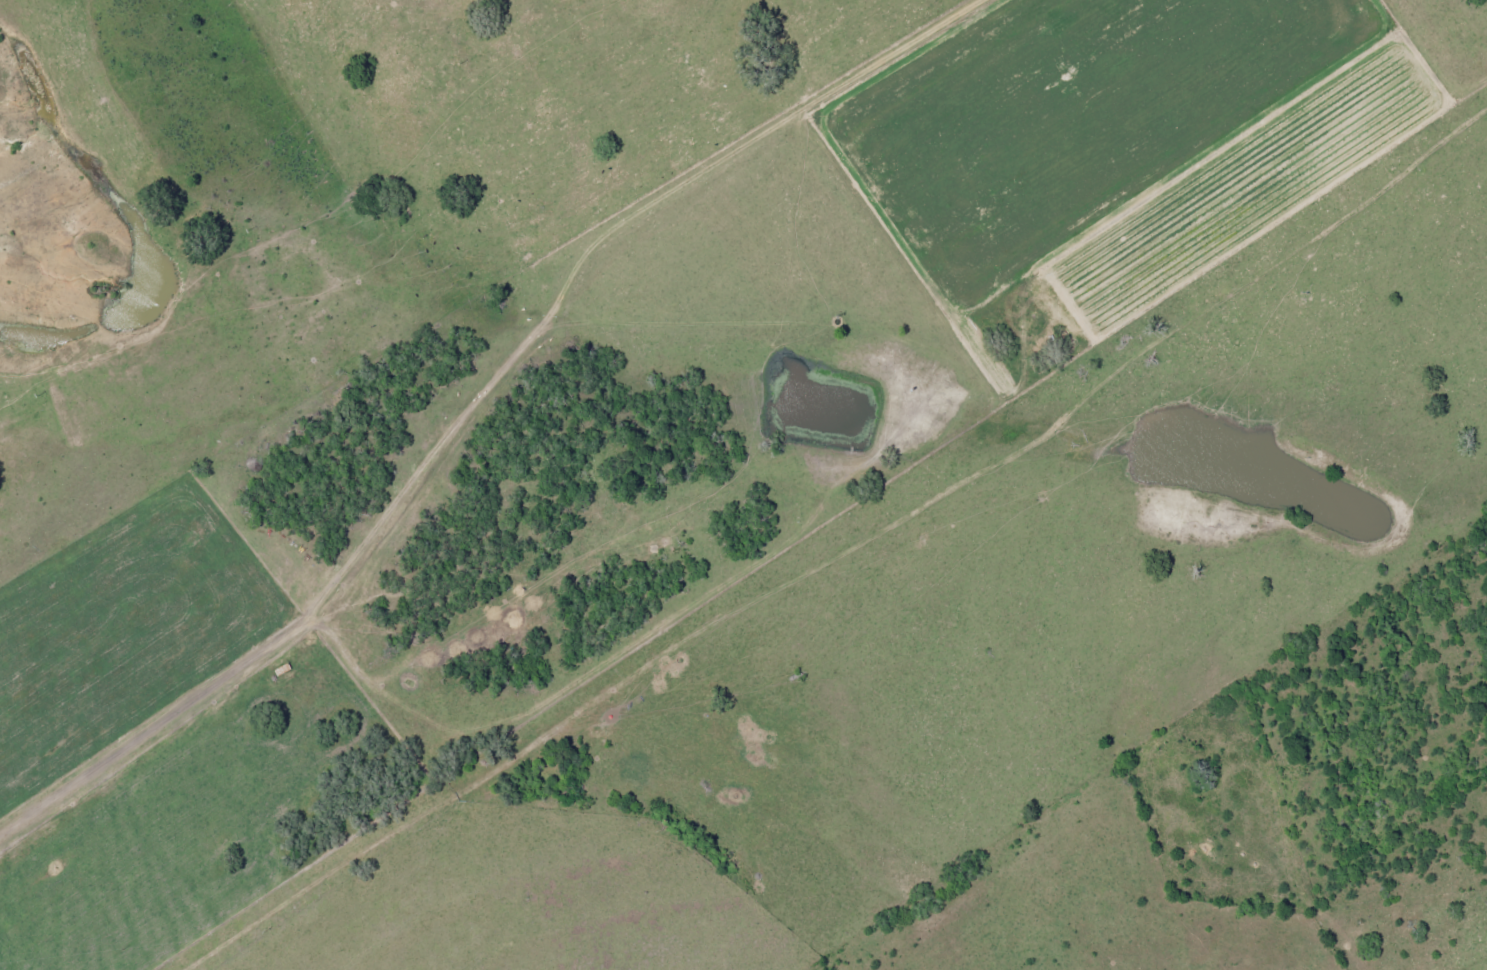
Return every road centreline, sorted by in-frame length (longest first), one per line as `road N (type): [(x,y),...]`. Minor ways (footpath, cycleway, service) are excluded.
road 1 (residential): [(206,969),(1102,417),(1486,118)]

